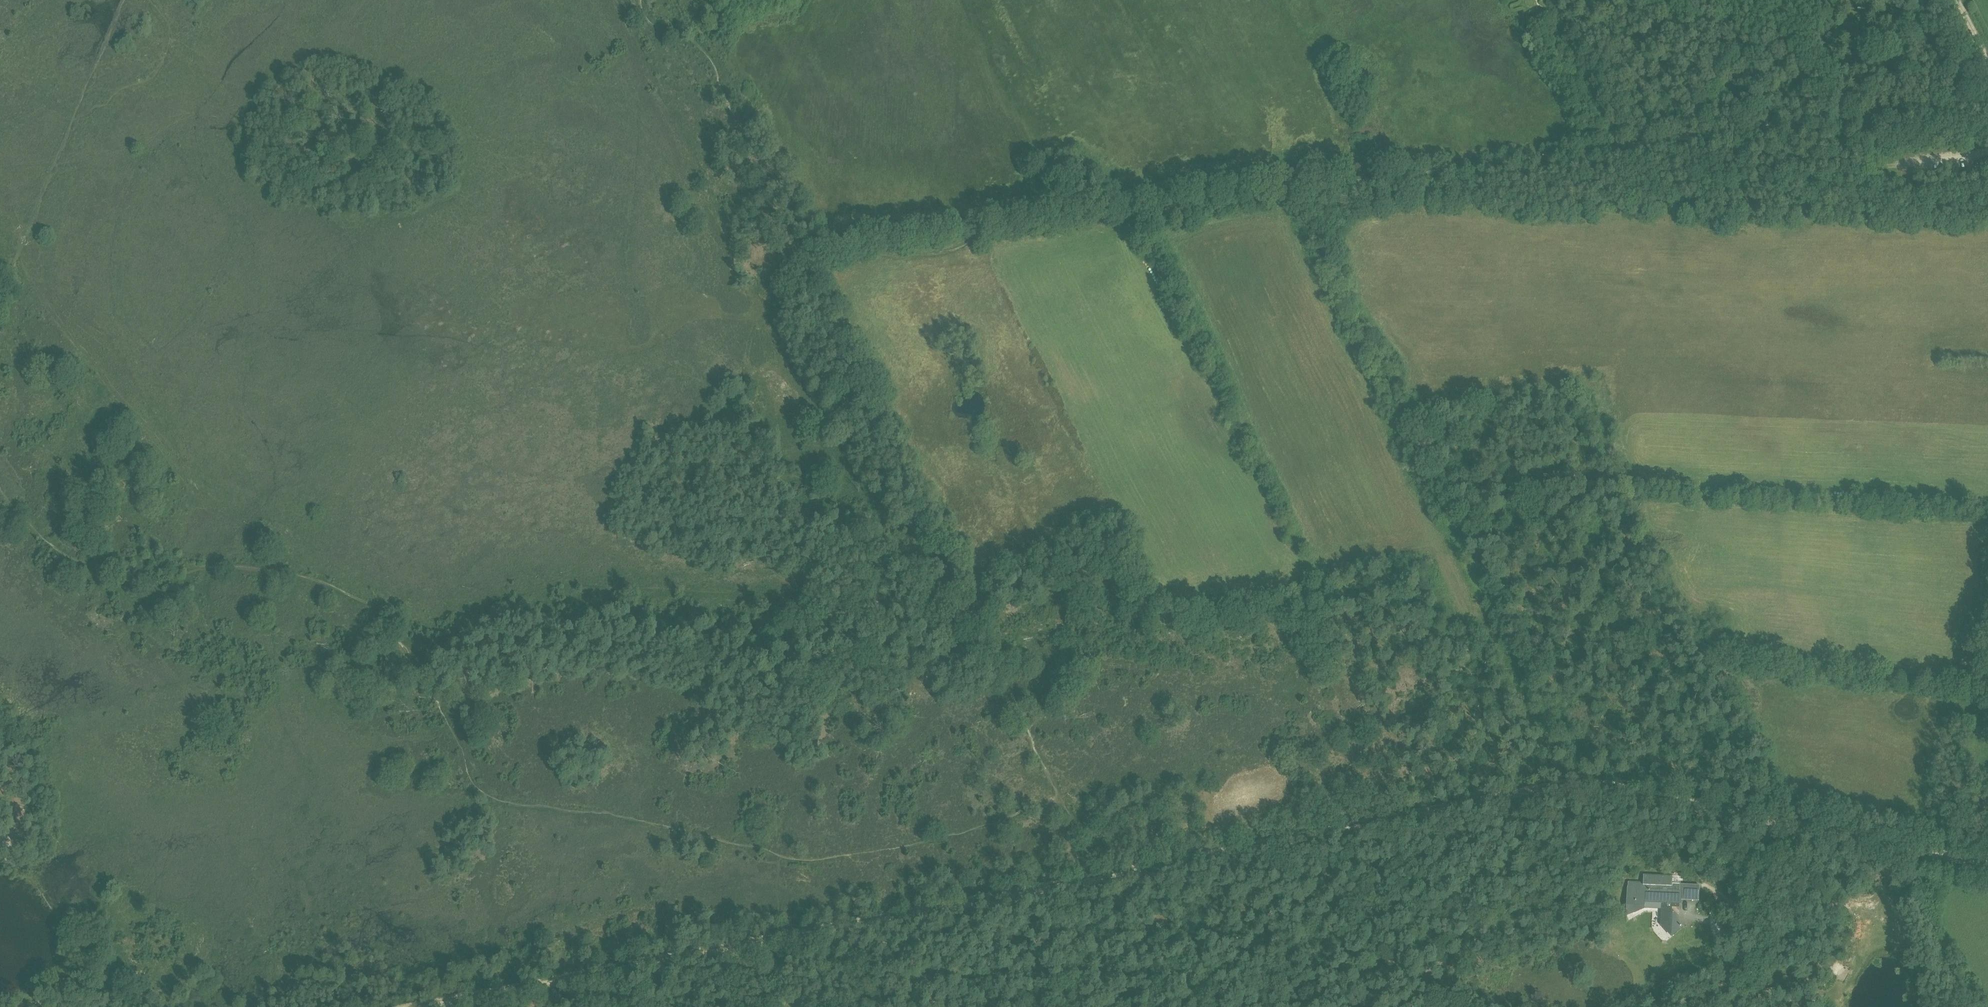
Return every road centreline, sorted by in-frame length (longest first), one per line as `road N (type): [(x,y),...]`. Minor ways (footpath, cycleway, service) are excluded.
road 1 (track): [(421,1006),(1391,822)]
road 2 (track): [(802,252),(916,257),(978,236),(1295,188)]
road 3 (track): [(1578,789),(1626,788),(1987,865)]
road 4 (track): [(1611,148),(1793,118),(1987,99)]
road 5 (track): [(1295,188),(1611,148)]
road 6 (track): [(1391,822),(1578,789)]

